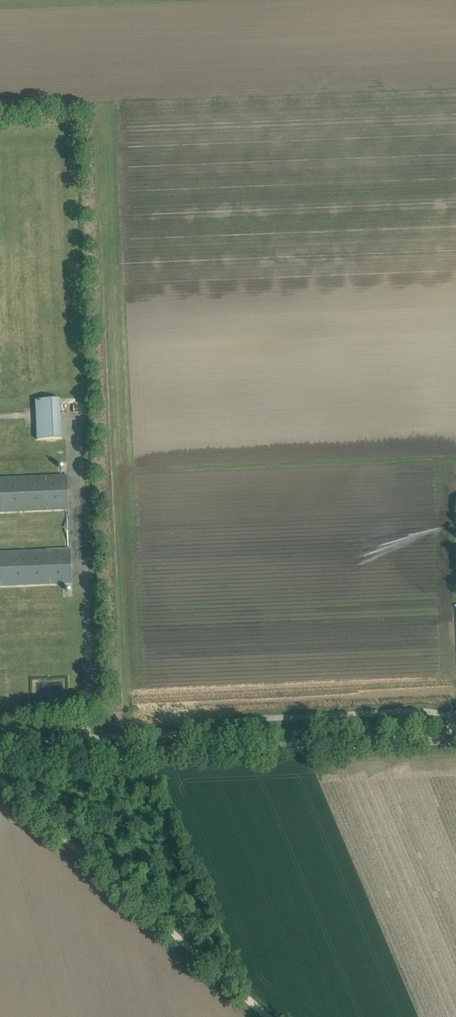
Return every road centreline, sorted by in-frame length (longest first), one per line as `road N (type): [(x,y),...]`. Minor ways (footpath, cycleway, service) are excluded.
road 1 (tertiary): [(0,756),(455,735)]
road 2 (track): [(270,1016),(0,773)]

